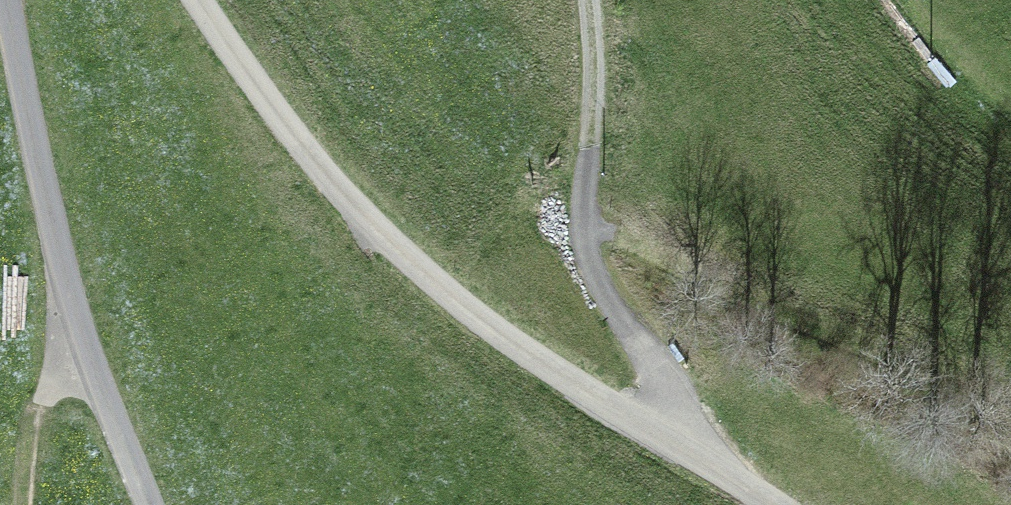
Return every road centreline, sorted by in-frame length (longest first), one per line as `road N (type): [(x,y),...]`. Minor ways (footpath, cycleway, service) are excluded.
road 1 (track): [(197,0),(271,109),(461,306),(771,504)]
road 2 (unclassified): [(6,0),(81,352),(147,504)]
road 3 (track): [(595,0),(588,197),(596,258),(612,307),(699,454)]
road 4 (track): [(81,352),(37,399),(25,504)]

